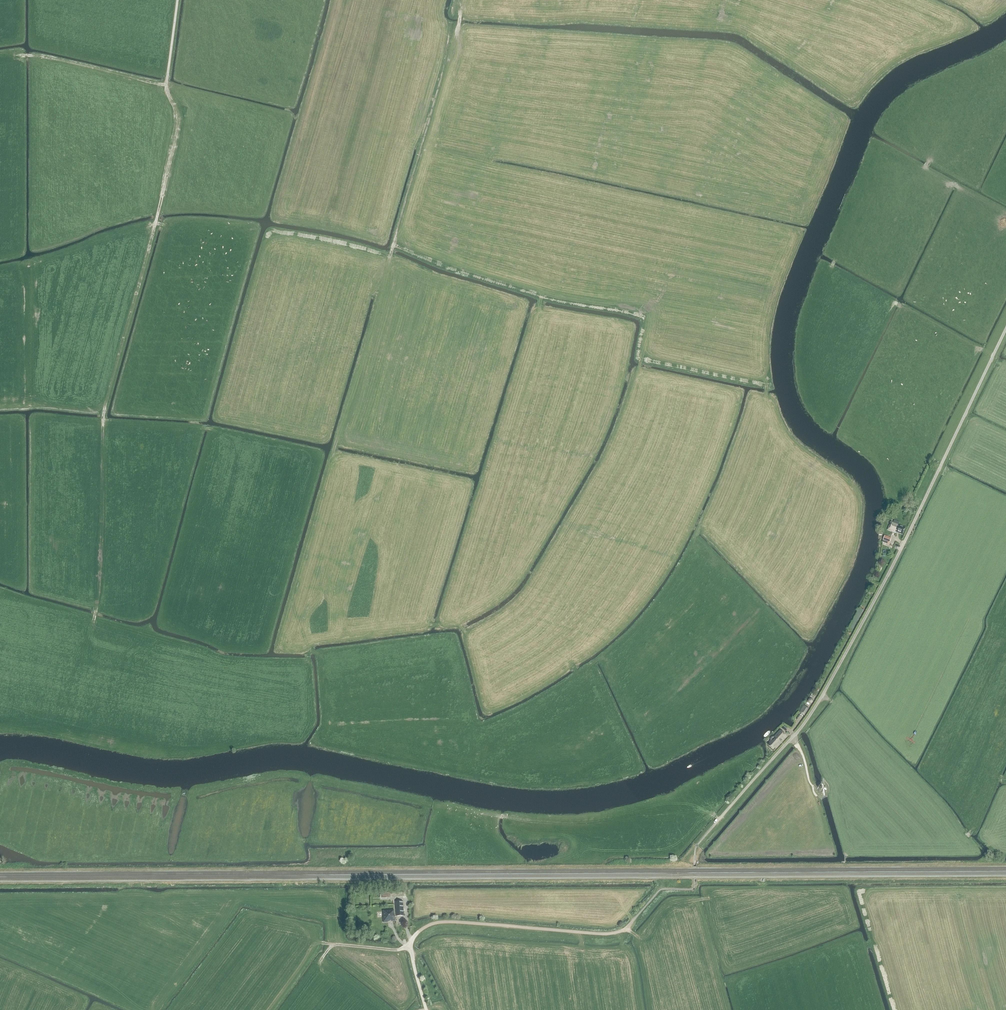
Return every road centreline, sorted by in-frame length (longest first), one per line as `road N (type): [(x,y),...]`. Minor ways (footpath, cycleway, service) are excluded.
road 1 (unclassified): [(771,760),(813,711),(858,630),(1005,330)]

